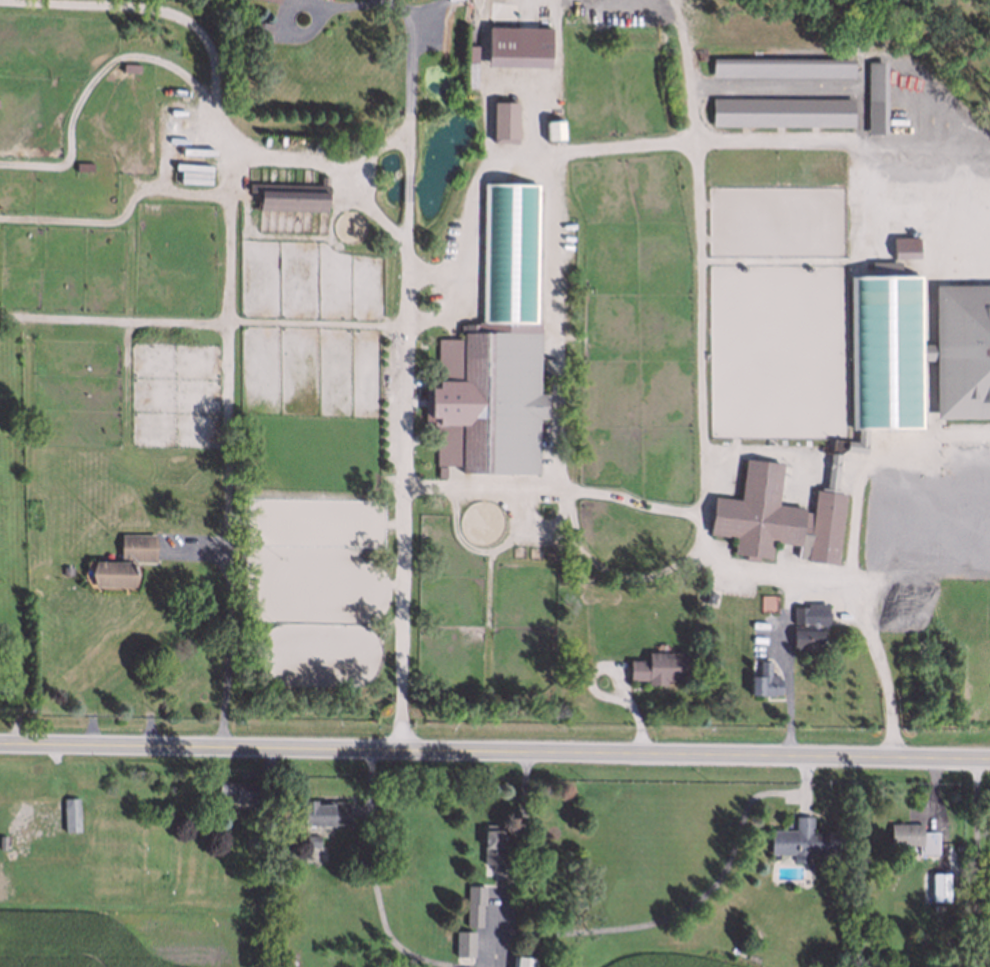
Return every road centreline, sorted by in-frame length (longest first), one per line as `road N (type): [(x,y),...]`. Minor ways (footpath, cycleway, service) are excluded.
road 1 (tertiary): [(0,746),(989,761)]

